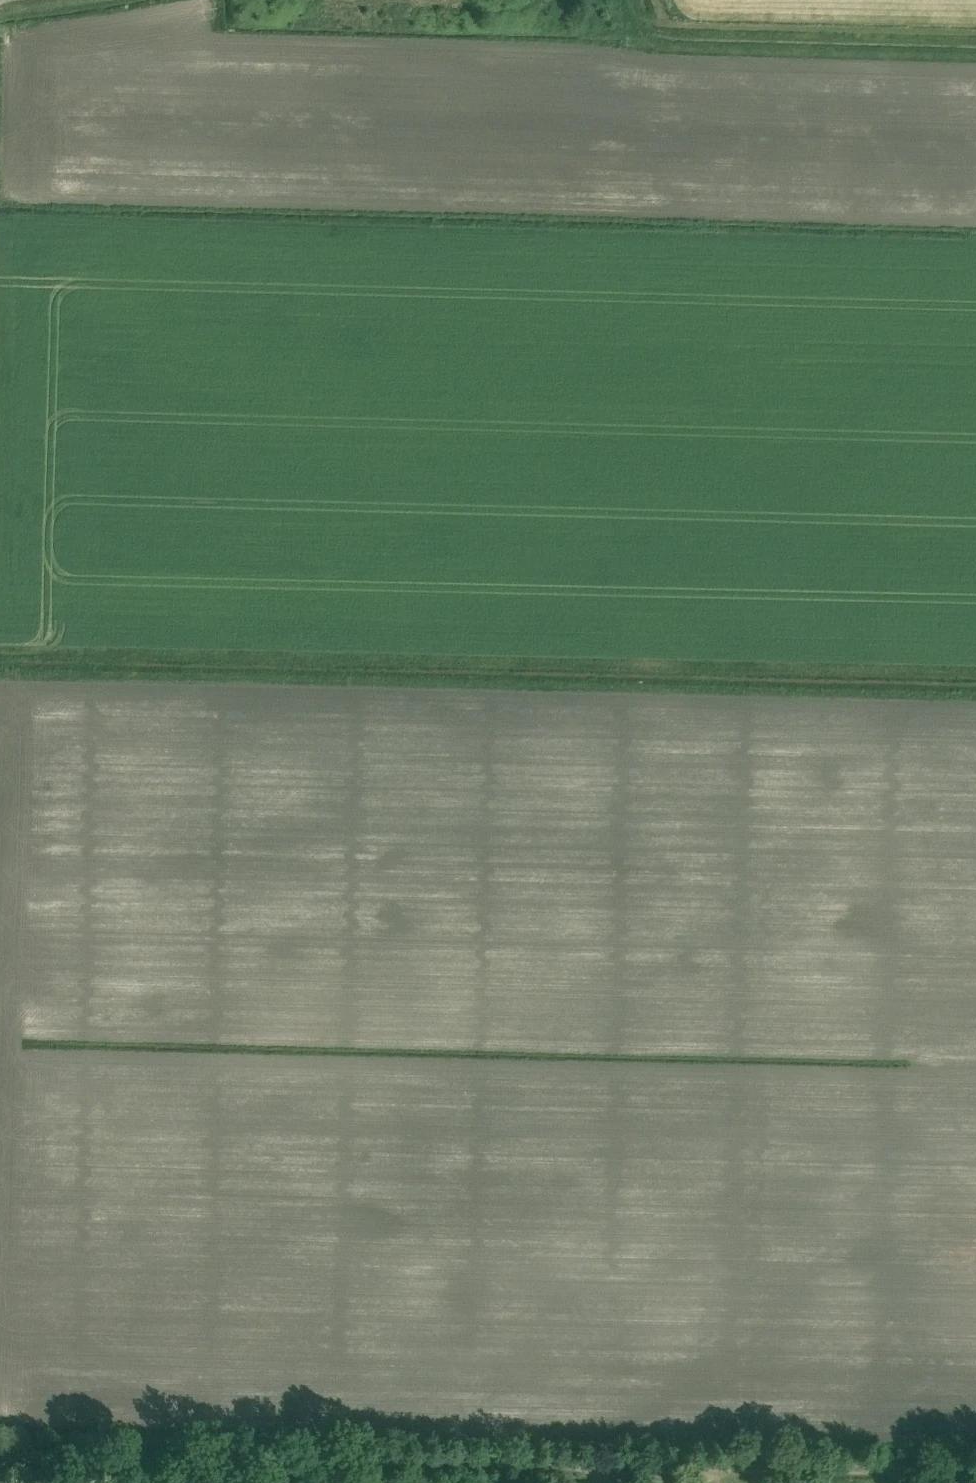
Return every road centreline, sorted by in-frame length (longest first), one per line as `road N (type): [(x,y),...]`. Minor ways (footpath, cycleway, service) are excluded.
road 1 (track): [(975,1468),(0,1448)]

